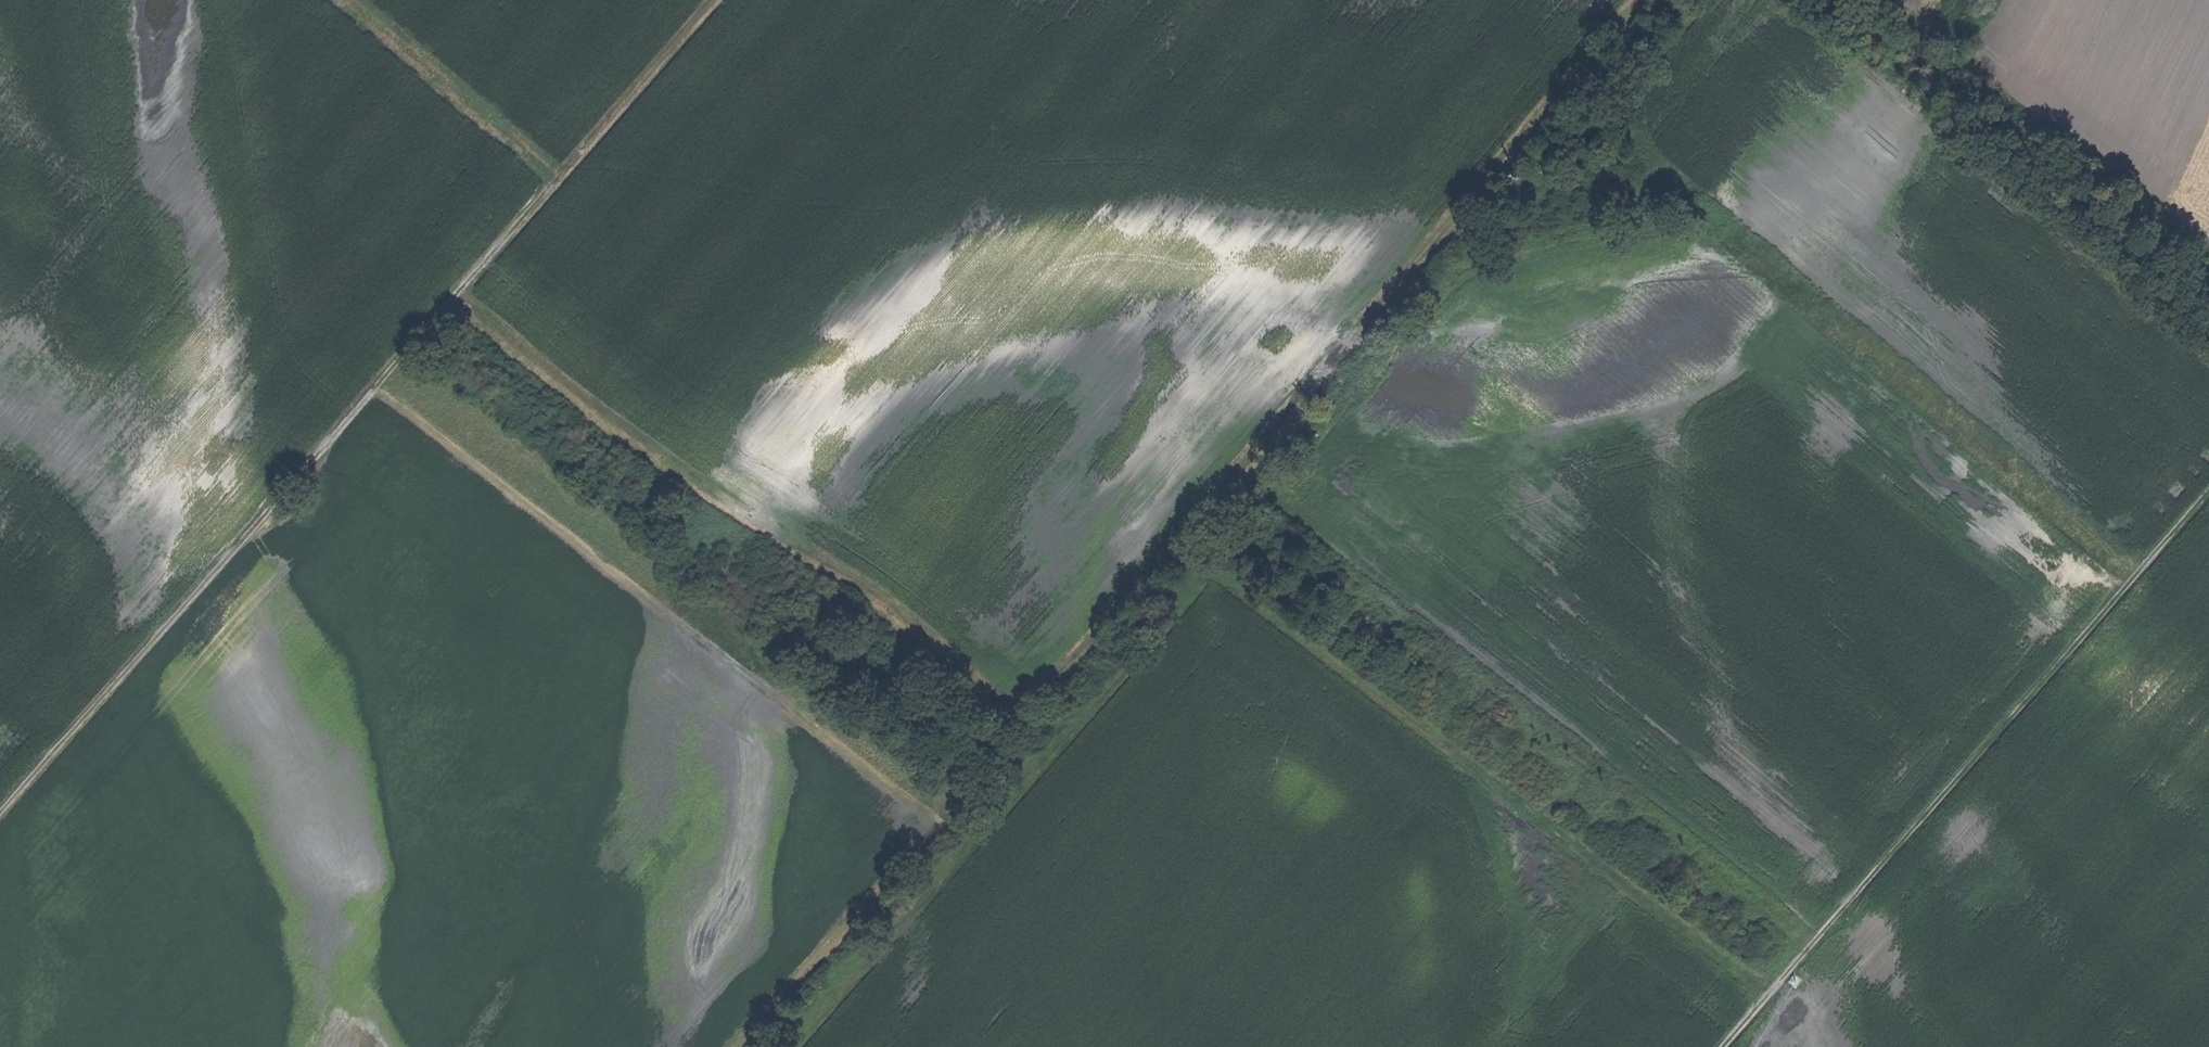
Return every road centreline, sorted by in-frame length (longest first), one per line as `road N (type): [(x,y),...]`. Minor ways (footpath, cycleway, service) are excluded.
road 1 (track): [(0,817),(713,0)]
road 2 (track): [(1721,1046),(2208,484)]

